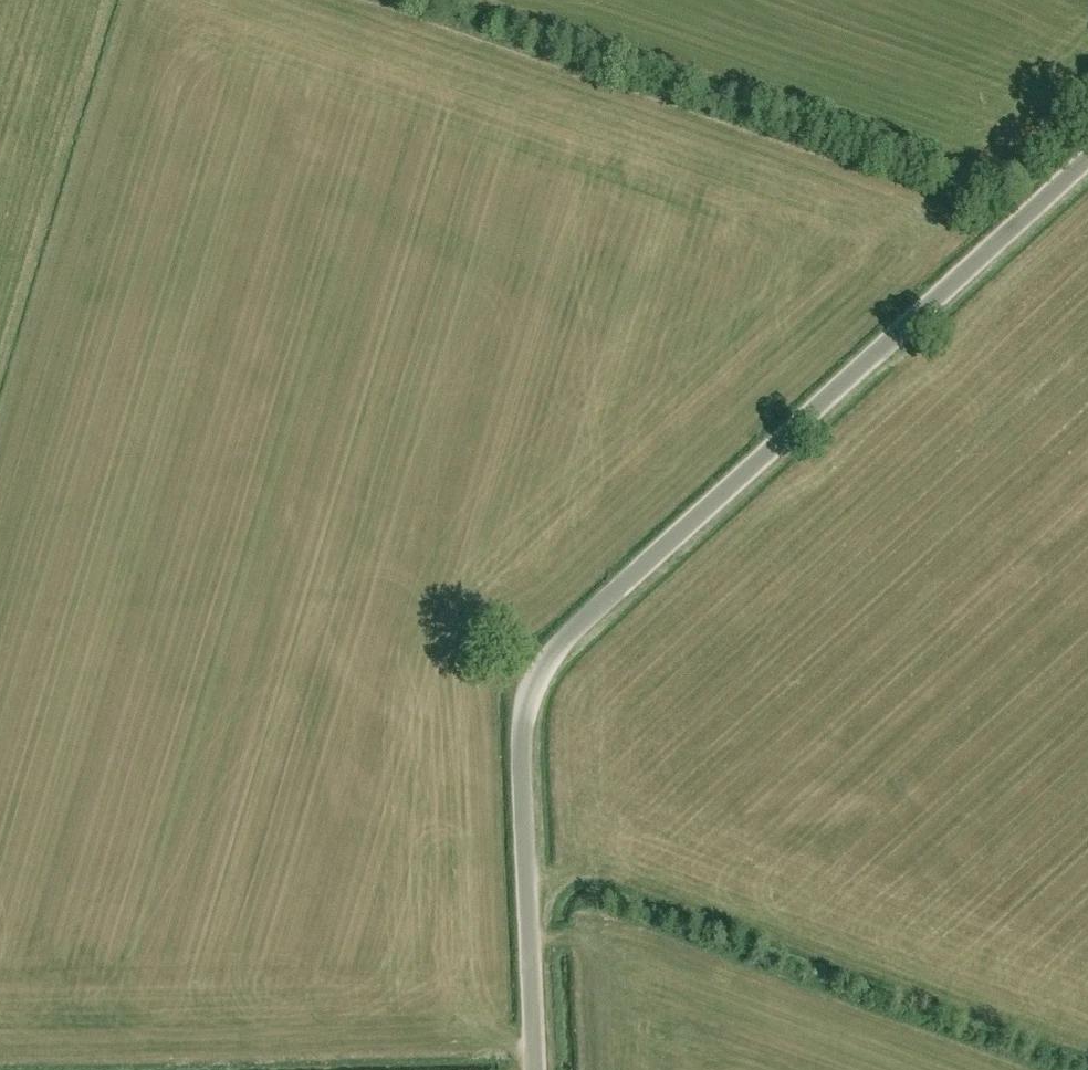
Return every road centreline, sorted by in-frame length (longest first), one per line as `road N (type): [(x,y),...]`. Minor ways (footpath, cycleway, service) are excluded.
road 1 (unclassified): [(541,1069),(530,692),(549,662),(1087,162)]

